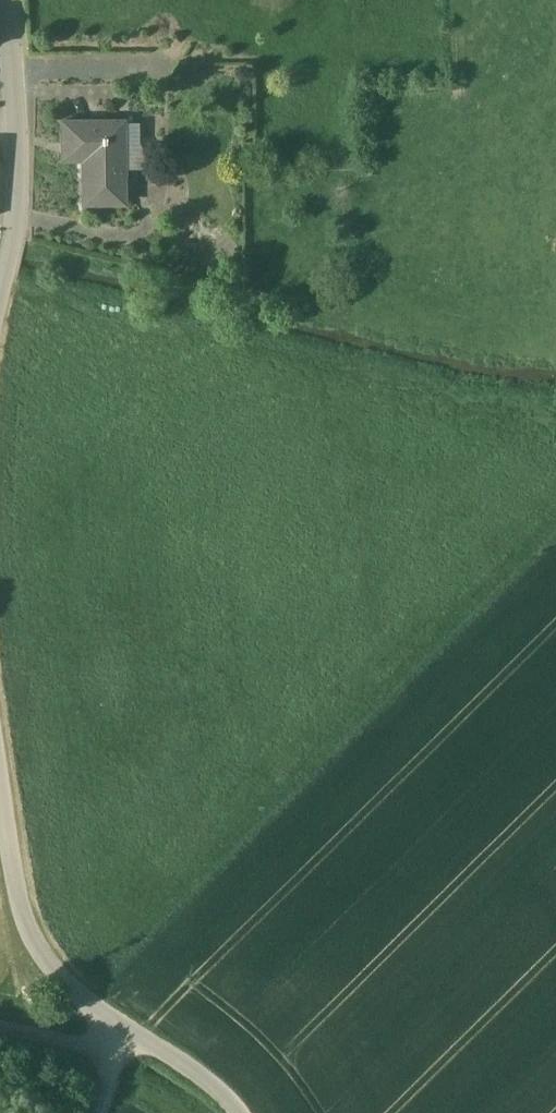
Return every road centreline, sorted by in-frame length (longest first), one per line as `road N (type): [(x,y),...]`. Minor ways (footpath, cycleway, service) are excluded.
road 1 (unclassified): [(0,785),(18,891),(32,939),(54,973),(83,1002),(186,1065),(240,1112)]
road 2 (residential): [(4,0),(17,190),(0,283)]

